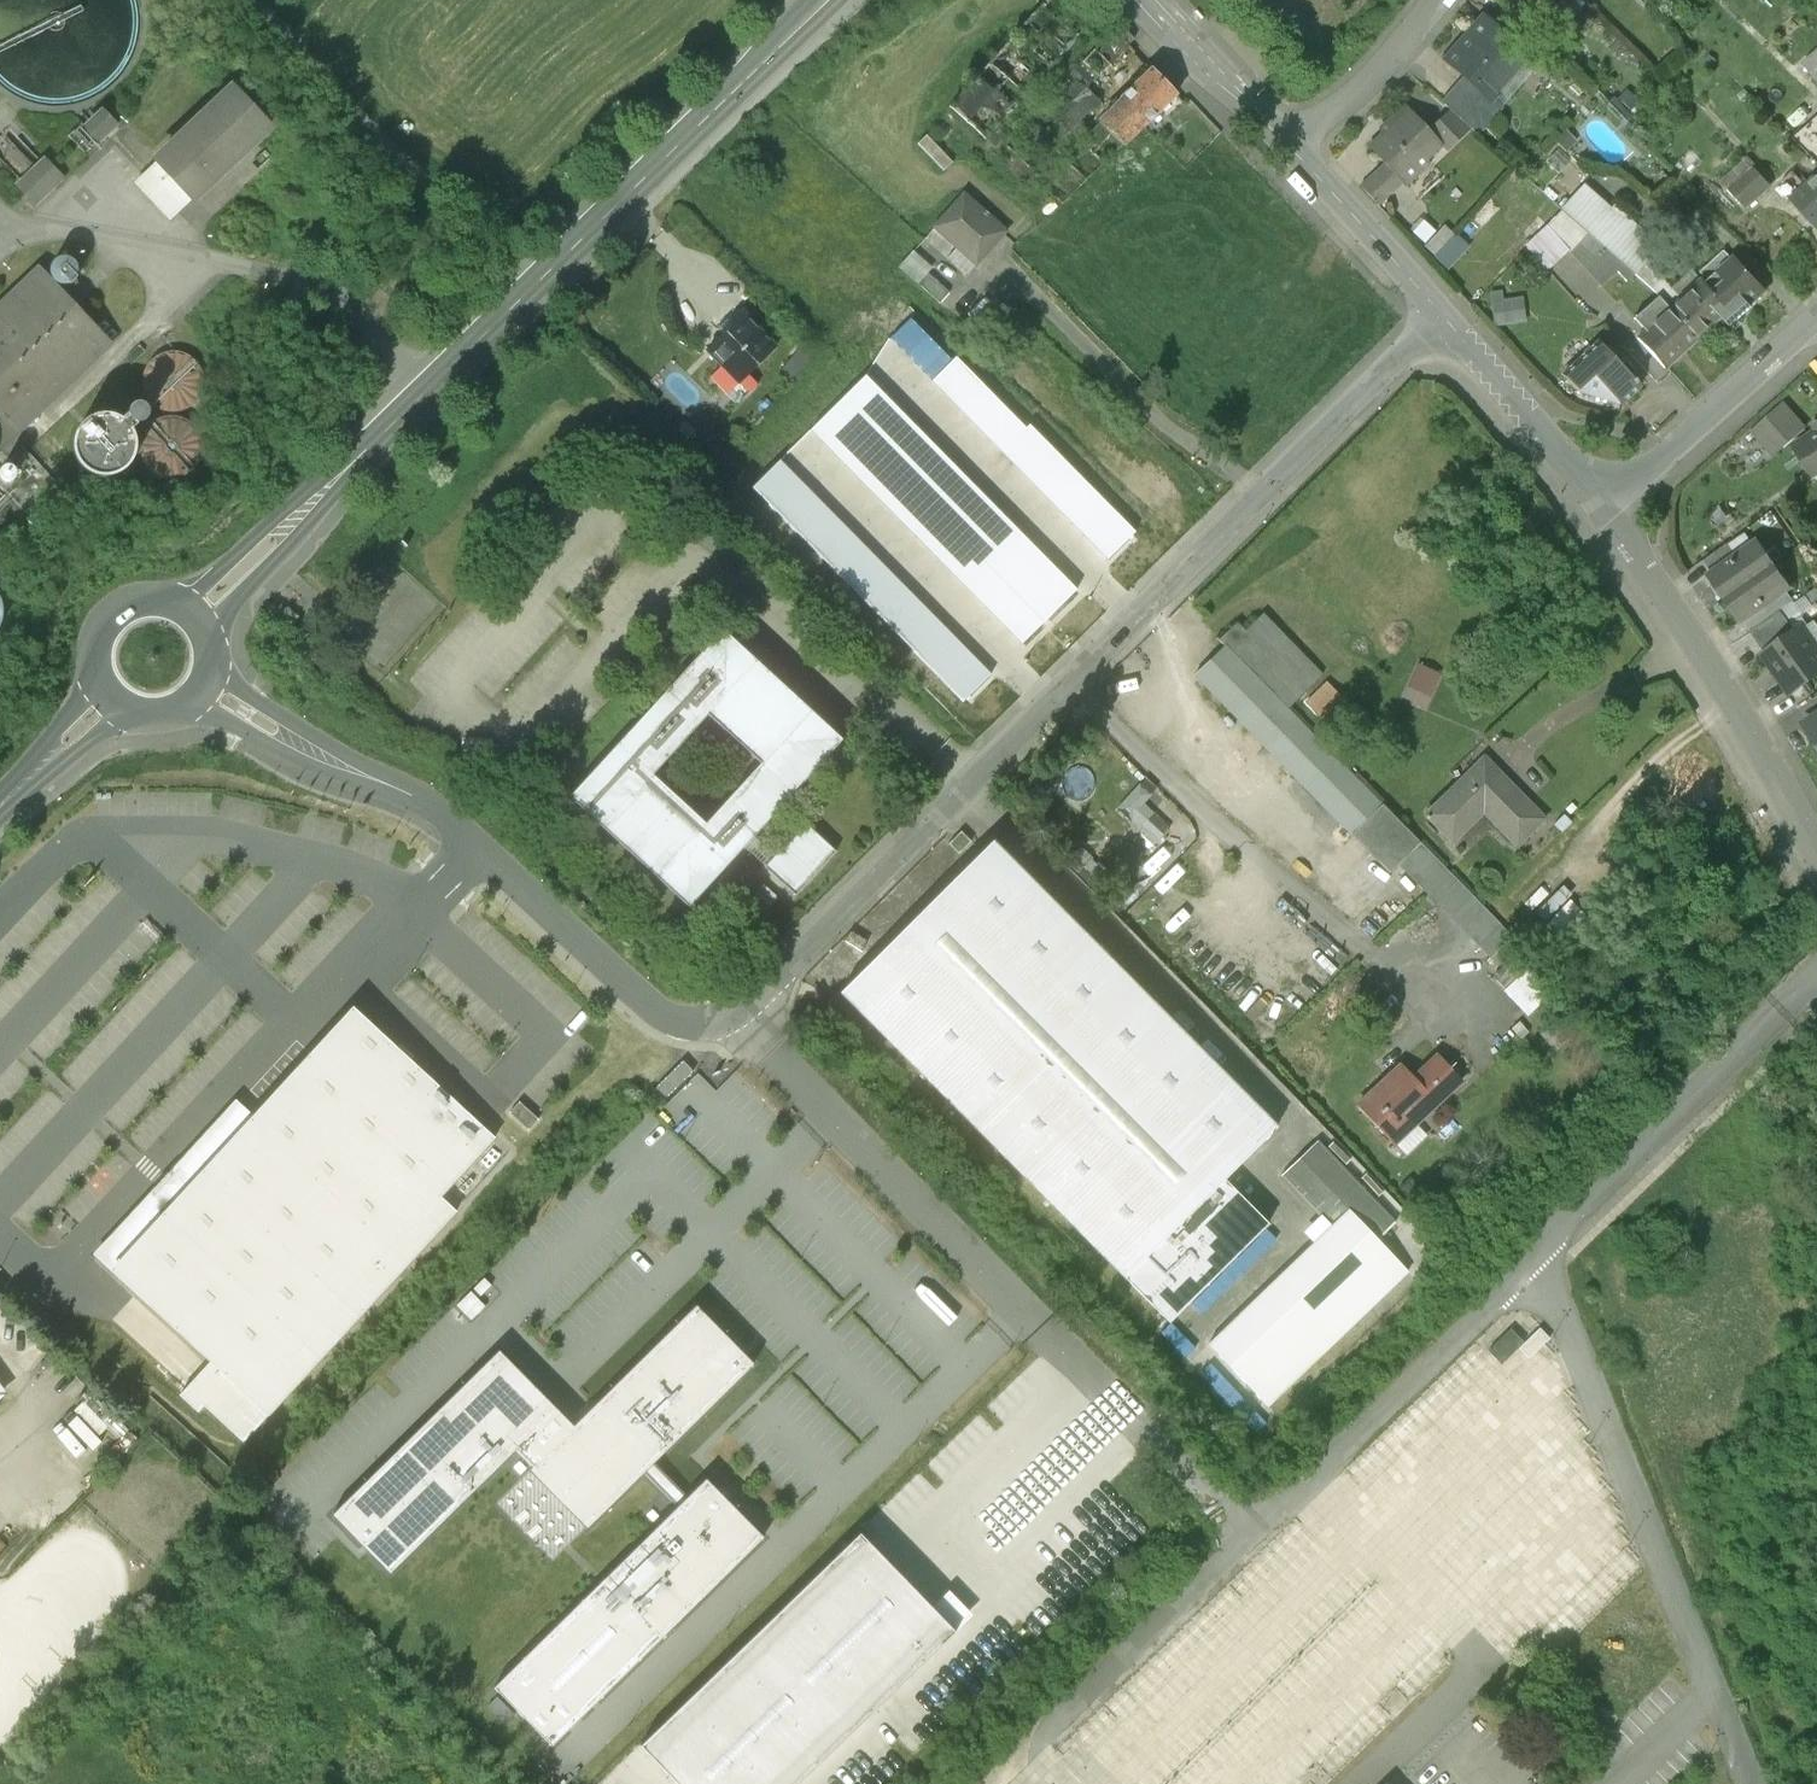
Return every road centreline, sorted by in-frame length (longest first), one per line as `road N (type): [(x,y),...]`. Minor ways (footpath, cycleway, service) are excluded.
road 1 (unclassified): [(1451,312),(741,1018),(659,1011),(446,820),(333,762)]
road 2 (primary): [(193,618),(827,0)]
road 3 (residential): [(1816,850),(1698,642),(1610,520)]
road 4 (residential): [(1610,520),(1816,328)]
road 5 (residential): [(1610,520),(1451,312)]
road 6 (residential): [(1304,163),(1150,0)]
road 7 (residential): [(1438,0),(1304,163)]
road 8 (residential): [(1451,312),(1304,163)]
road 9 (primary): [(193,618),(159,603),(123,613),(110,625),(98,660),(111,697)]
road 10 (primary): [(0,806),(111,697)]
road 11 (unclassified): [(204,689),(333,762)]

